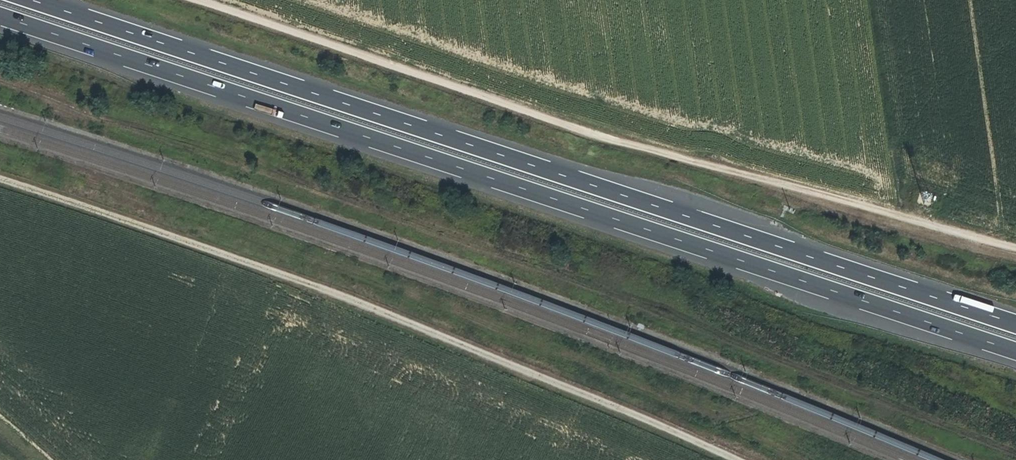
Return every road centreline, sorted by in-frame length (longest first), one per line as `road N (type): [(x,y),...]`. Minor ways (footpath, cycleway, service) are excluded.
road 1 (motorway): [(0,17),(1015,353)]
road 2 (motorway): [(1015,324),(34,0)]
road 3 (track): [(1015,262),(848,218),(220,0)]
road 4 (track): [(736,459),(370,305),(0,179)]

